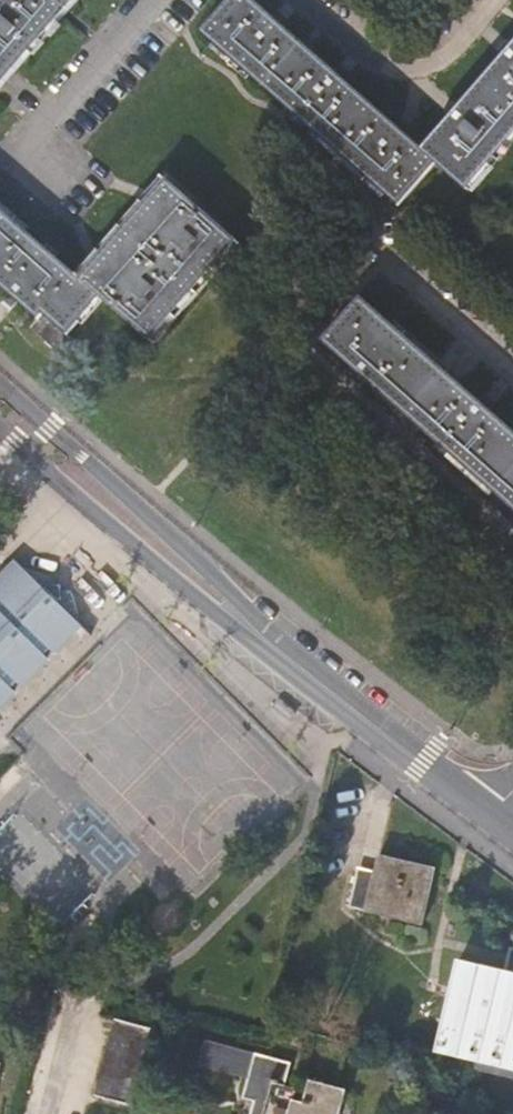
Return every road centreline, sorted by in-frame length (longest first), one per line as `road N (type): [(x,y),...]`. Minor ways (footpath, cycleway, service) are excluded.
road 1 (tertiary): [(427,765),(0,382)]
road 2 (tertiary): [(0,429),(355,725),(427,765)]

